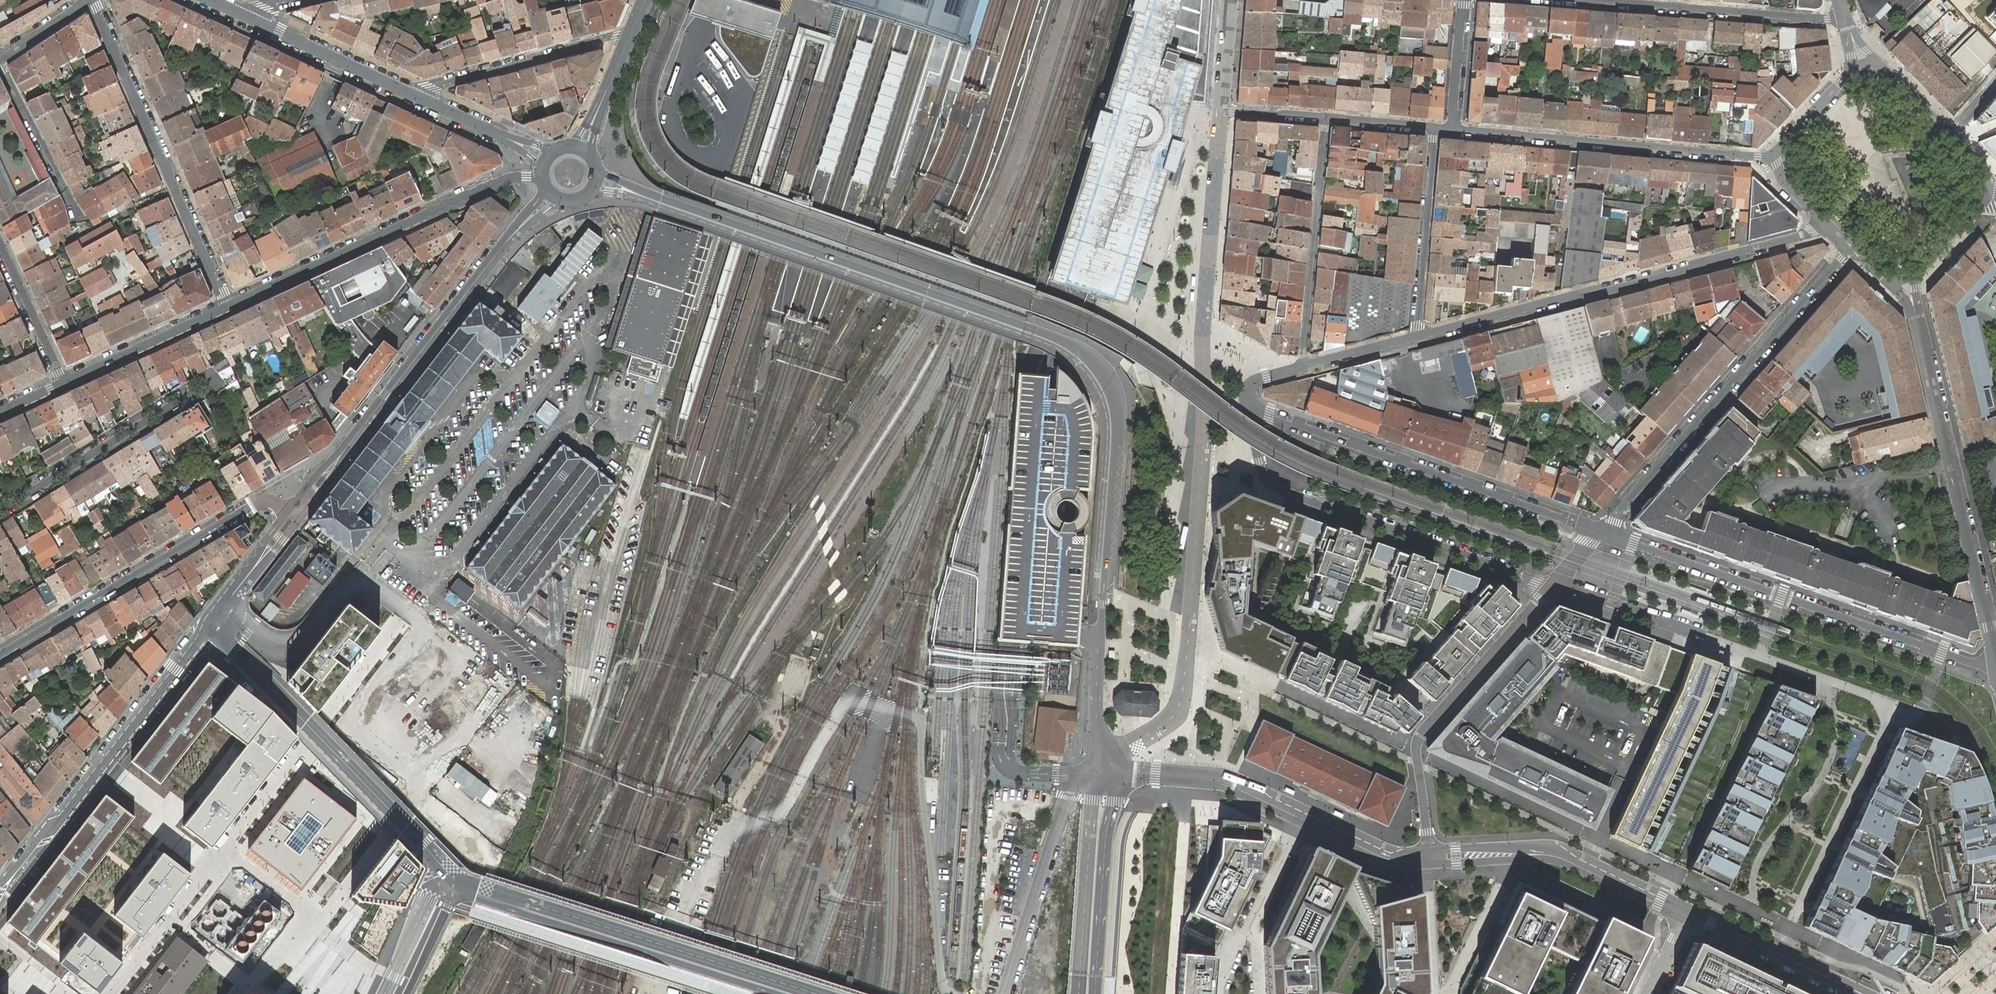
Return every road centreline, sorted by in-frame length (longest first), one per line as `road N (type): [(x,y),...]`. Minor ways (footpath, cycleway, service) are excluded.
road 1 (secondary): [(1112,758),(1096,704),(1119,411),(1101,368),(1057,338),(659,197),(597,166)]
road 2 (residential): [(1221,111),(1183,692),(1171,719),(1112,758)]
road 3 (residential): [(1420,336),(1832,227)]
road 4 (residential): [(1600,531),(1995,665)]
road 5 (secondary): [(552,194),(292,517)]
road 6 (residential): [(1851,245),(1600,531)]
road 7 (residential): [(1552,585),(1270,486),(1251,415)]
road 8 (secondary): [(210,630),(307,720),(467,895)]
road 9 (residential): [(1251,415),(1600,531)]
road 10 (residential): [(1913,304),(1995,661)]
road 11 (tertiary): [(227,307),(493,183),(544,180)]
road 12 (residential): [(292,517),(271,504),(250,506),(0,655)]
road 13 (residential): [(92,0),(227,307)]
road 14 (tertiary): [(210,630),(63,817),(0,884)]
road 15 (residential): [(1776,159),(1451,128)]
road 16 (secondary): [(467,895),(776,993)]
road 17 (secondary): [(1428,858),(1385,855),(1222,779),(1126,771)]
road 18 (secondary): [(1688,915),(1561,854),(1428,858)]
road 19 (residential): [(1583,0),(1829,20),(1844,13)]
road 20 (residential): [(1326,118),(1307,364)]
road 21 (residential): [(0,510),(210,383)]
road 22 (residential): [(1002,993),(1066,805),(1094,776)]
road 23 (secondary): [(1095,993),(1106,836),(1126,771)]
road 24 (residential): [(628,39),(597,39),(432,87),(421,99)]
road 25 (residential): [(1416,751),(1421,736),(1552,585)]
road 26 (residential): [(1420,336),(1434,127)]
road 27 (tertiary): [(252,20),(421,99)]
road 28 (secondary): [(1856,993),(1688,915)]
road 29 (tertiary): [(64,383),(227,307)]
road 30 (residential): [(0,64),(75,213)]
road 31 (residential): [(1552,585),(1704,636)]
road 32 (residential): [(0,245),(64,383)]
road 33 (secondary): [(292,517),(210,630)]
road 34 (tertiary): [(421,99),(547,158)]
road 35 (residential): [(1451,128),(1463,0)]
road 36 (residential): [(407,993),(448,907),(467,895)]

